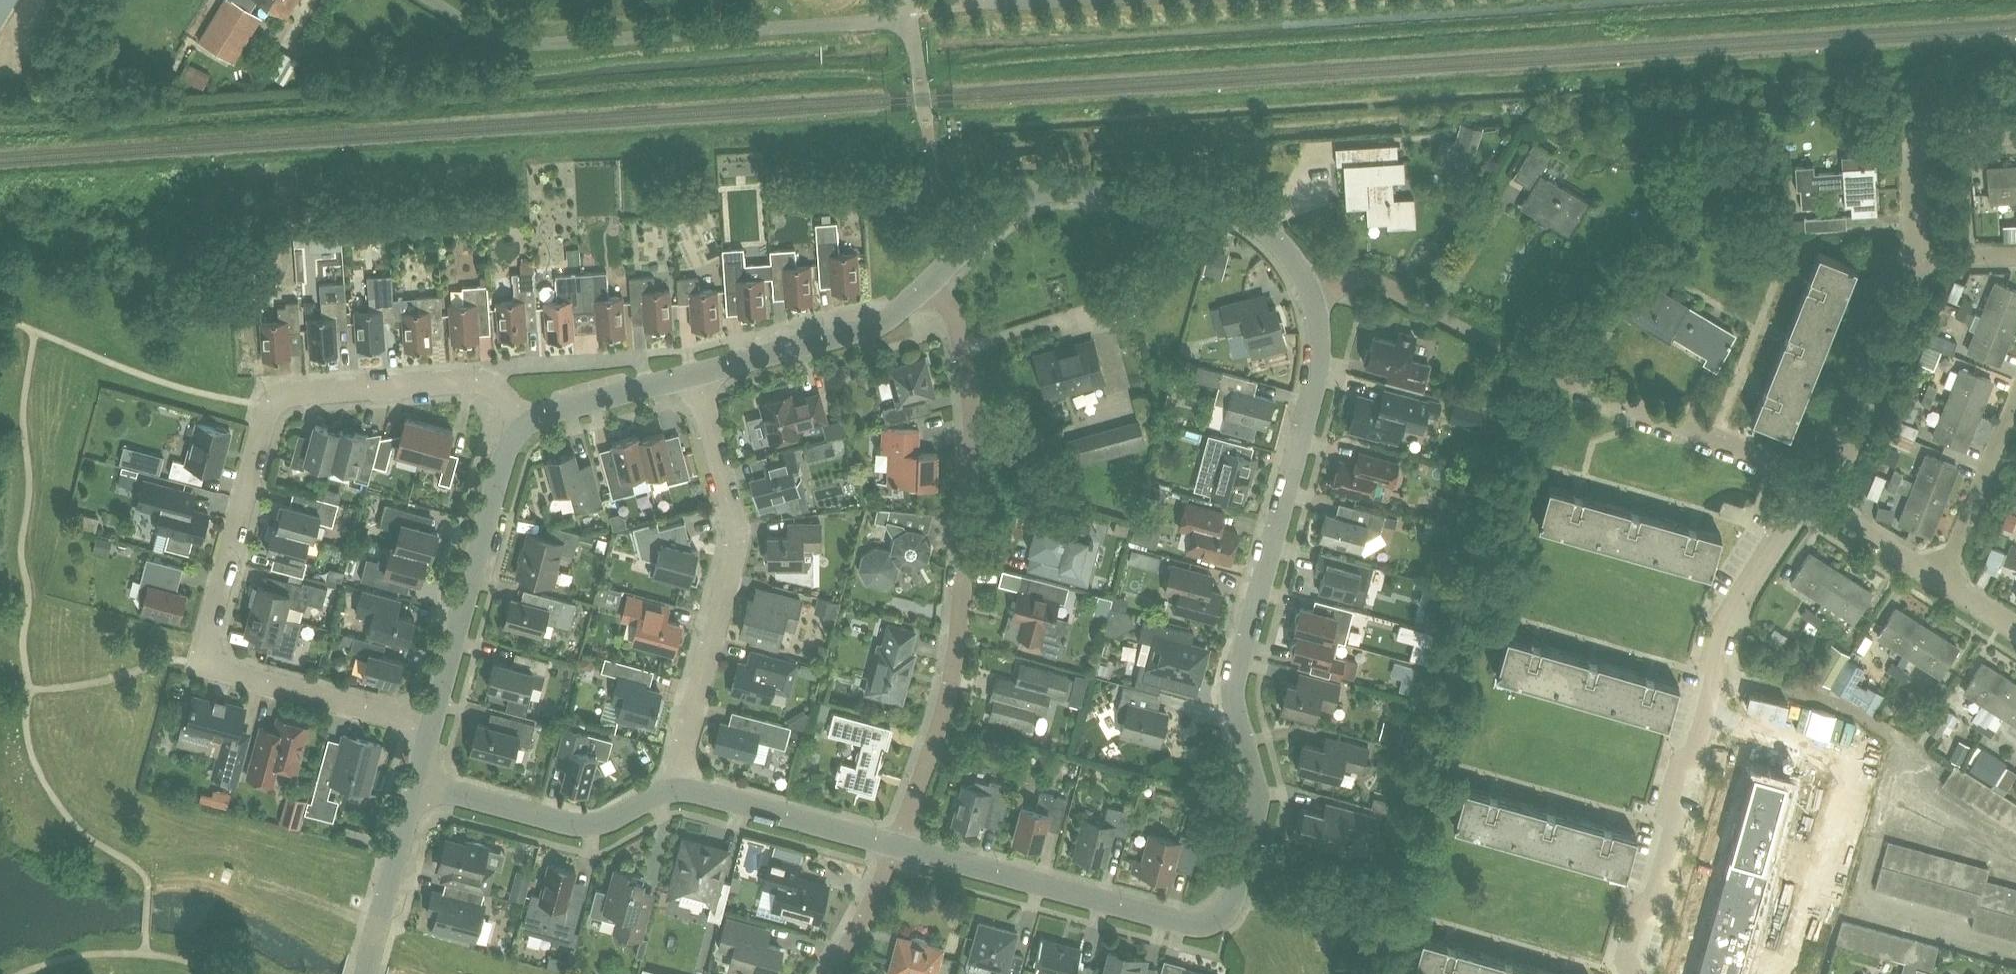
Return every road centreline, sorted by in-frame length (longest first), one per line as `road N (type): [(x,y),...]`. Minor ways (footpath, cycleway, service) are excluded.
road 1 (residential): [(897,846),(1186,924),(1204,925),(1232,901),(1258,797),(1236,713),(1236,677),(1316,385),(1320,332),(1312,294)]
road 2 (residential): [(897,846),(946,707),(971,457),(964,352),(937,273)]
road 3 (residential): [(1809,492),(1757,454),(1595,394),(1388,286),(1350,282),(1312,294)]
road 4 (residential): [(1809,492),(1721,628),(1697,746),(1682,756),(1667,806),(1675,824),(1654,898),(1638,908),(1624,956),(1632,973)]
road 5 (unclassified): [(909,16),(536,43),(497,35),(433,0)]
road 6 (residential): [(429,727),(219,659),(211,637),(267,409)]
road 7 (residential): [(1312,294),(1294,260),(1248,214),(1218,201),(1151,193),(1029,195),(937,273)]
road 8 (residential): [(673,787),(736,551),(697,375)]
road 9 (unclassified): [(429,727),(506,461),(528,427)]
road 10 (residential): [(528,427),(500,391),(474,379),(285,393),(267,409)]
road 11 (residential): [(415,786),(578,826),(600,825),(673,787)]
road 12 (unclassified): [(697,375),(871,327),(937,273)]
road 13 (residential): [(1826,505),(1915,257)]
road 14 (residential): [(673,787),(897,846)]
road 15 (residential): [(1915,257),(1912,164),(1927,145),(2015,138)]
road 16 (residential): [(1936,579),(2015,395)]
road 17 (unclassified): [(365,973),(415,786)]
road 18 (unclassified): [(528,427),(563,409),(697,375)]
road 19 (residential): [(824,973),(897,846)]
road 20 (residential): [(1936,579),(1826,505)]

